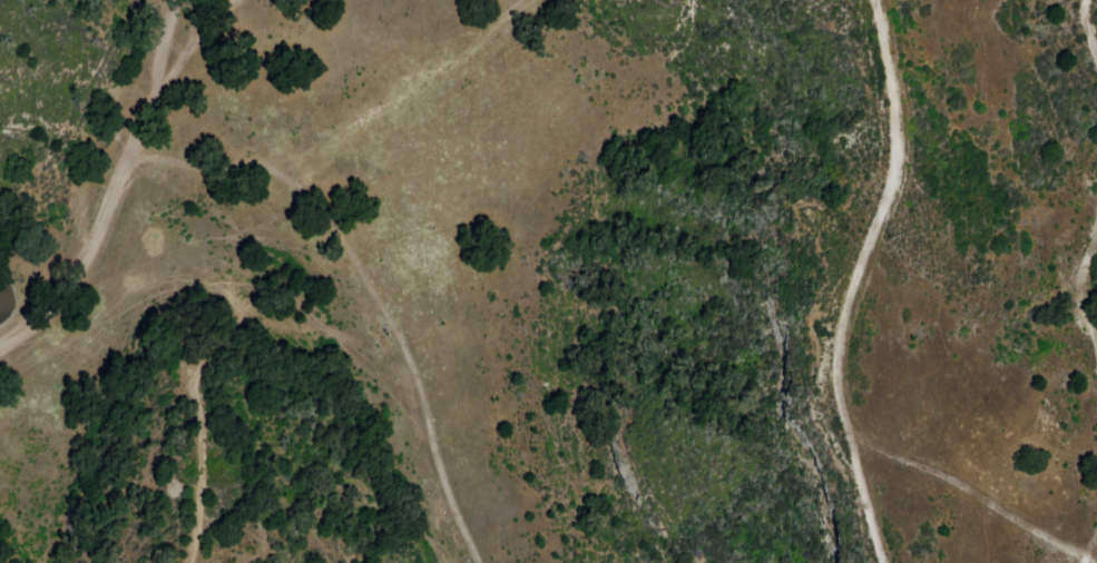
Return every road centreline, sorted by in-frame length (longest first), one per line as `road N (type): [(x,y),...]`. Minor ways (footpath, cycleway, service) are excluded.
road 1 (track): [(1096,553),(1068,551),(944,478),(861,451),(823,416),(815,387),(819,326),(876,172),(874,87),(859,0)]
road 2 (track): [(236,0),(160,88),(100,234),(63,296),(0,346)]

